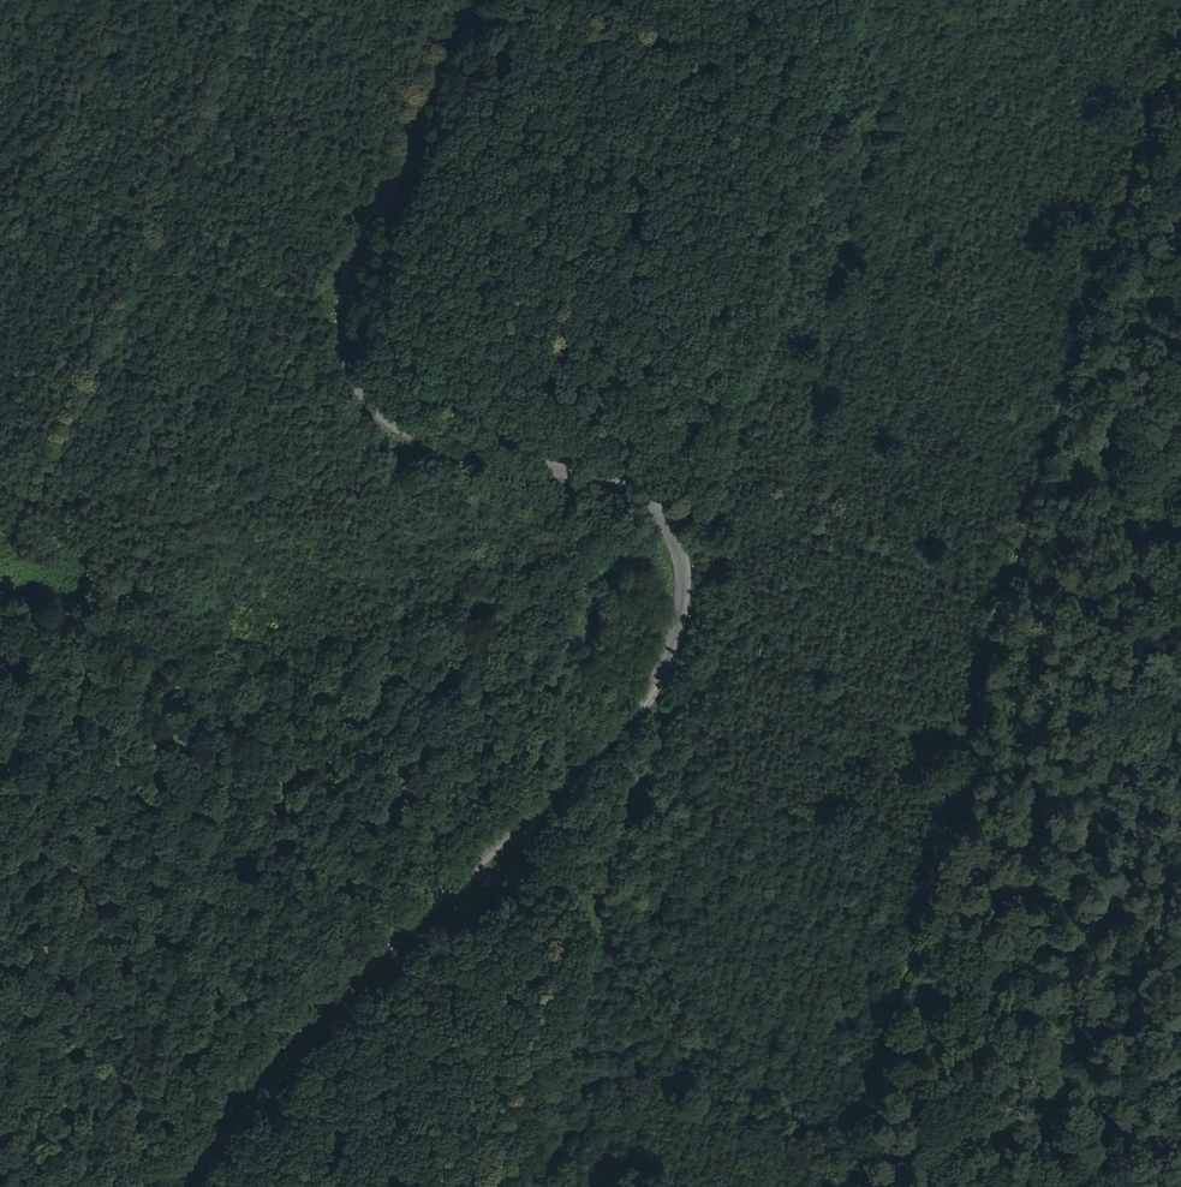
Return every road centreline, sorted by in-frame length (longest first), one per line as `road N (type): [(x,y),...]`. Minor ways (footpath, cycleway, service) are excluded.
road 1 (tertiary): [(184,1186),(270,1057),(627,719),(654,682),(674,632),(682,571),(671,534),(643,498),(608,480),(437,445),(397,429),(367,401),(347,363),(348,294),(368,235),(474,0)]
road 2 (track): [(1180,34),(999,612),(976,739),(840,1186)]
road 3 (track): [(0,584),(101,633),(213,661),(347,627),(534,549),(566,542),(597,552),(602,574),(595,616),(542,806)]
road 4 (track): [(660,667),(634,799),(601,901),(676,1026),(776,1111),(836,1186)]

